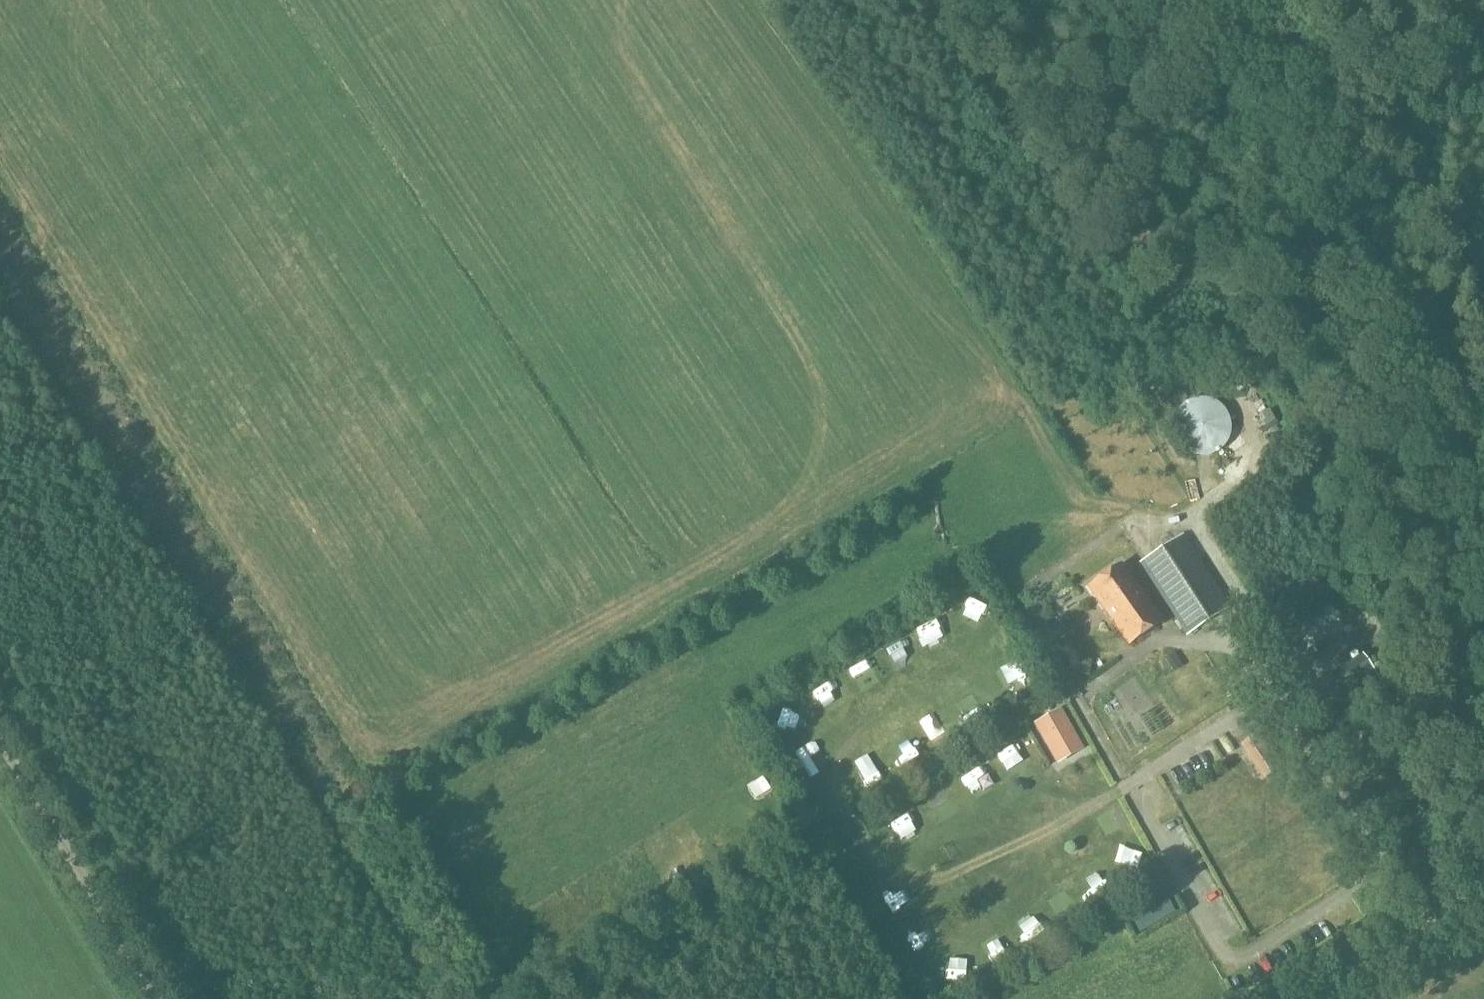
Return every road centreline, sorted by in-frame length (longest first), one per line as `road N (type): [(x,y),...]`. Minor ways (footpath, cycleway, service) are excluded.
road 1 (unclassified): [(1272,0),(1483,264)]
road 2 (unclassified): [(0,735),(159,998)]
road 3 (track): [(1429,930),(1317,998)]

